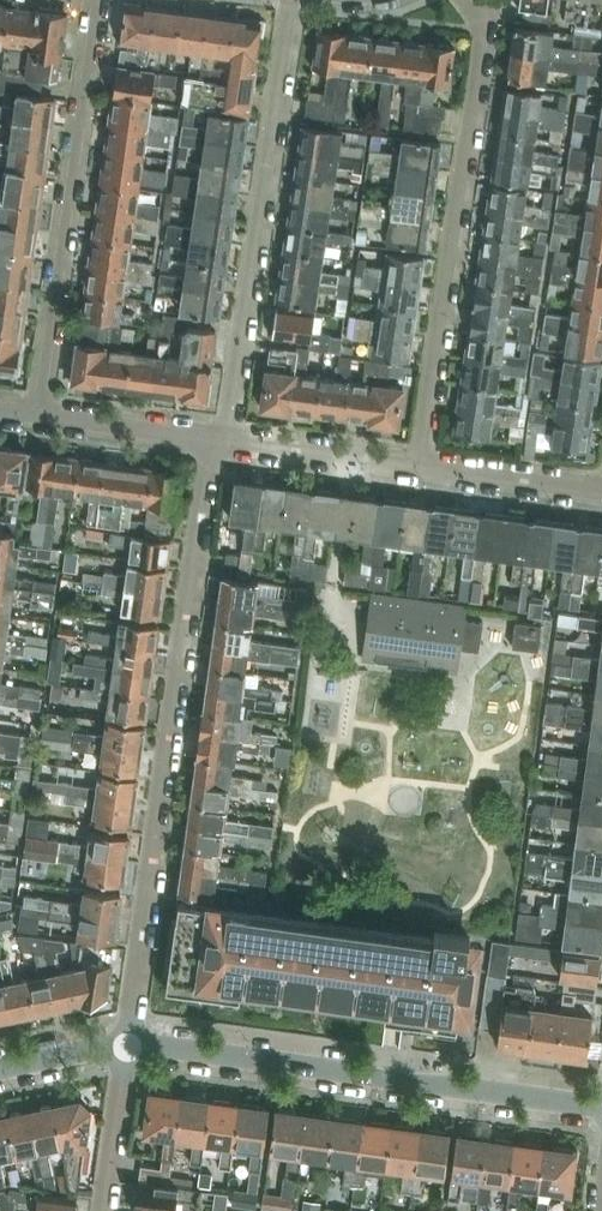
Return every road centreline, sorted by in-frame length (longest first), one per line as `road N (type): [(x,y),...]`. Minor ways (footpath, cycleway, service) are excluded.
road 1 (residential): [(129,1041),(210,439)]
road 2 (residential): [(421,467),(485,31),(462,0)]
road 3 (tertiary): [(601,1107),(129,1041)]
road 4 (residential): [(225,441),(289,0)]
road 5 (residential): [(39,415),(97,0)]
road 6 (residential): [(421,467),(352,451),(225,441)]
road 7 (residential): [(601,492),(421,467)]
road 8 (residential): [(210,439),(39,415)]
road 9 (residential): [(105,1210),(129,1041)]
road 10 (tertiary): [(129,1041),(0,1069)]

